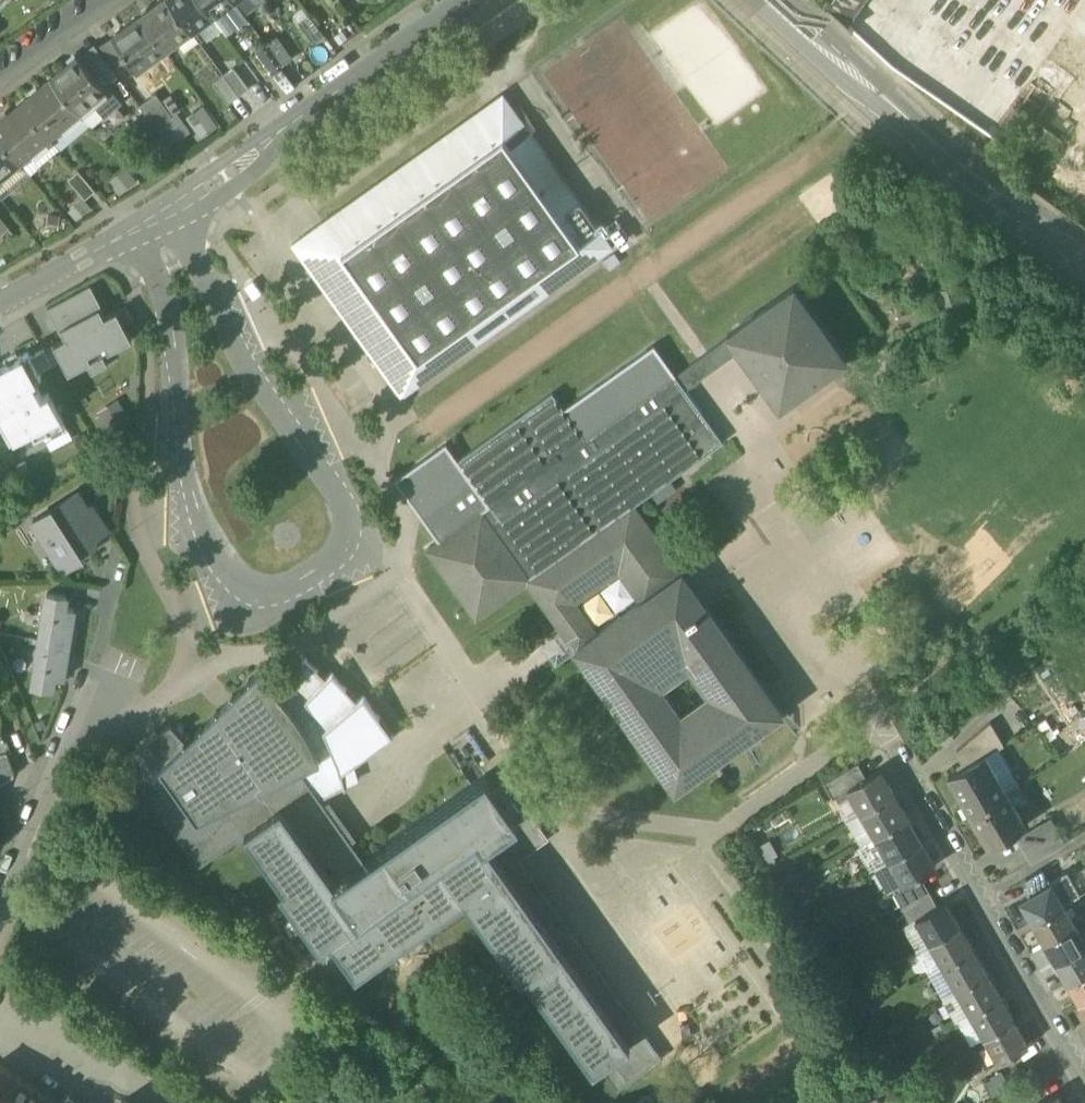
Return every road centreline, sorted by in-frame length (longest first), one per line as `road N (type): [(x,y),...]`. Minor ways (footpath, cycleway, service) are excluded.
road 1 (tertiary): [(0,303),(181,207),(478,0)]
road 2 (tertiary): [(1084,245),(912,129),(781,0)]
road 3 (residential): [(1084,1071),(898,748)]
road 4 (residential): [(0,908),(88,705)]
road 5 (residential): [(0,82),(113,0)]

